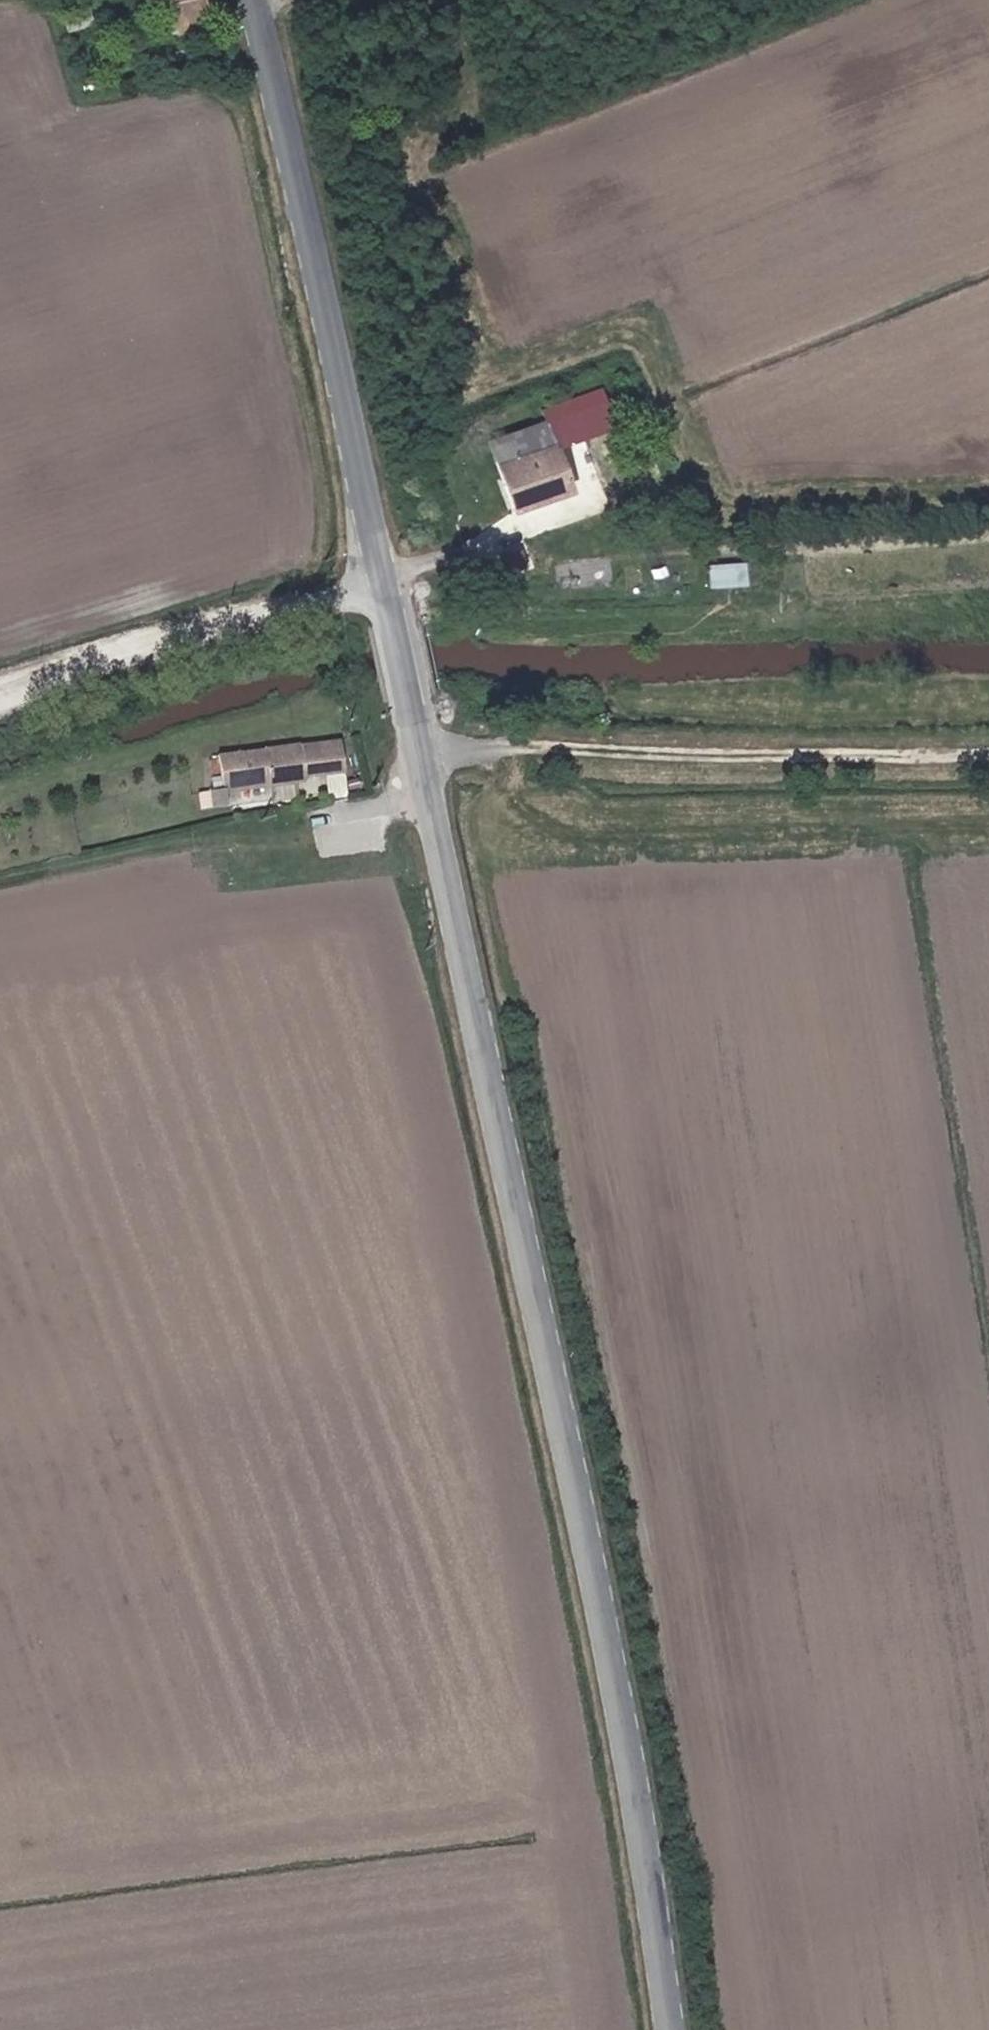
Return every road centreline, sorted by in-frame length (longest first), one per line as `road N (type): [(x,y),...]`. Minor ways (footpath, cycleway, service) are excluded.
road 1 (tertiary): [(671,2029),(630,1727),(391,580),(258,0)]
road 2 (track): [(391,580),(0,684)]

